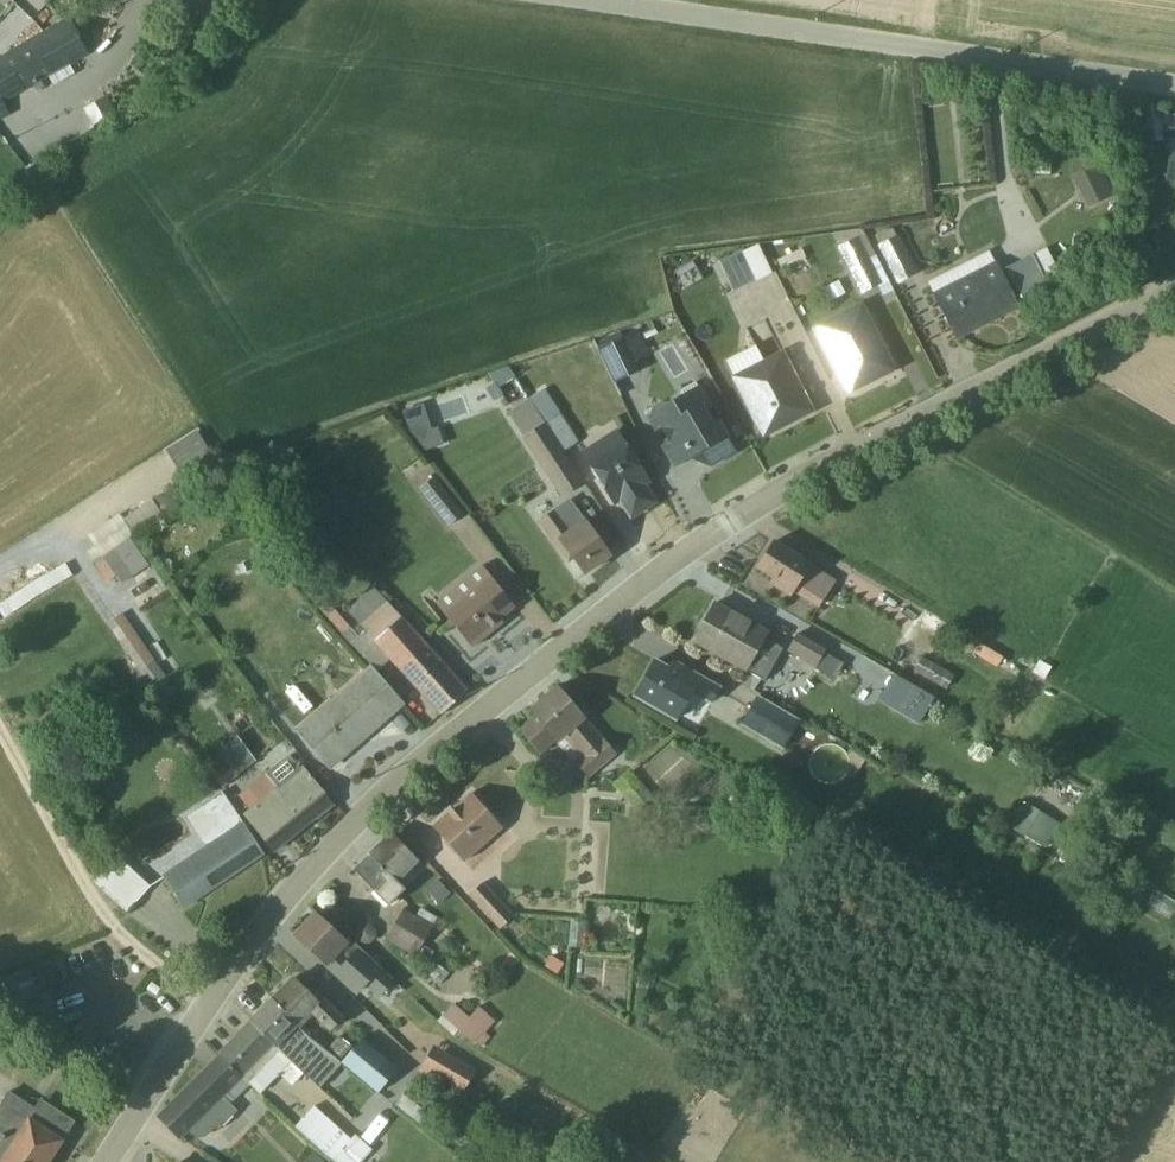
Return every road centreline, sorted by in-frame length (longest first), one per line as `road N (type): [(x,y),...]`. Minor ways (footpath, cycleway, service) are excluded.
road 1 (unclassified): [(103,1161),(277,905),(327,851),(549,656),(800,480),(1174,290)]
road 2 (unclassified): [(580,0),(1174,87)]

